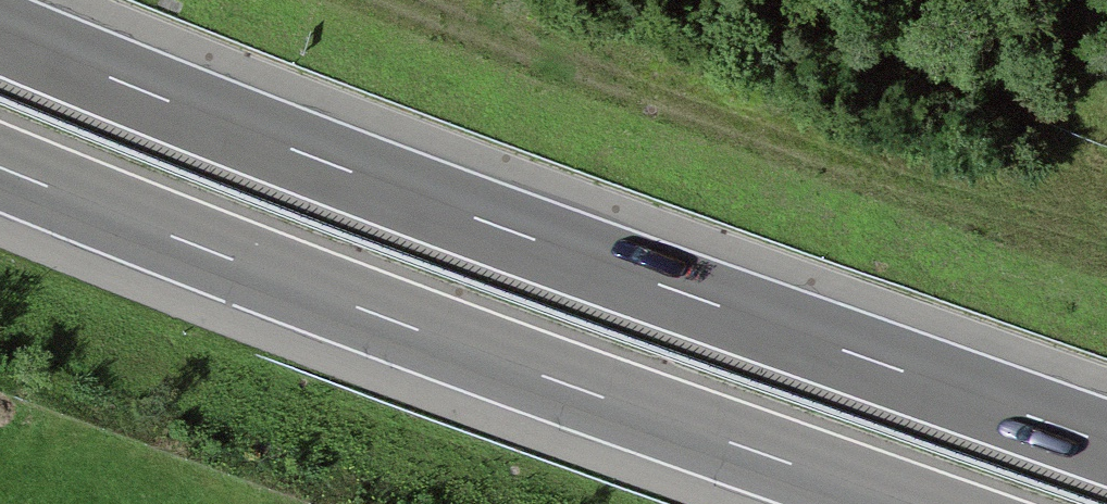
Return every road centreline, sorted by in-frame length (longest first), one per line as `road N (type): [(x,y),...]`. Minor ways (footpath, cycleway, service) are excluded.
road 1 (motorway): [(1106,442),(526,235),(0,30)]
road 2 (motorway): [(0,169),(899,503)]

